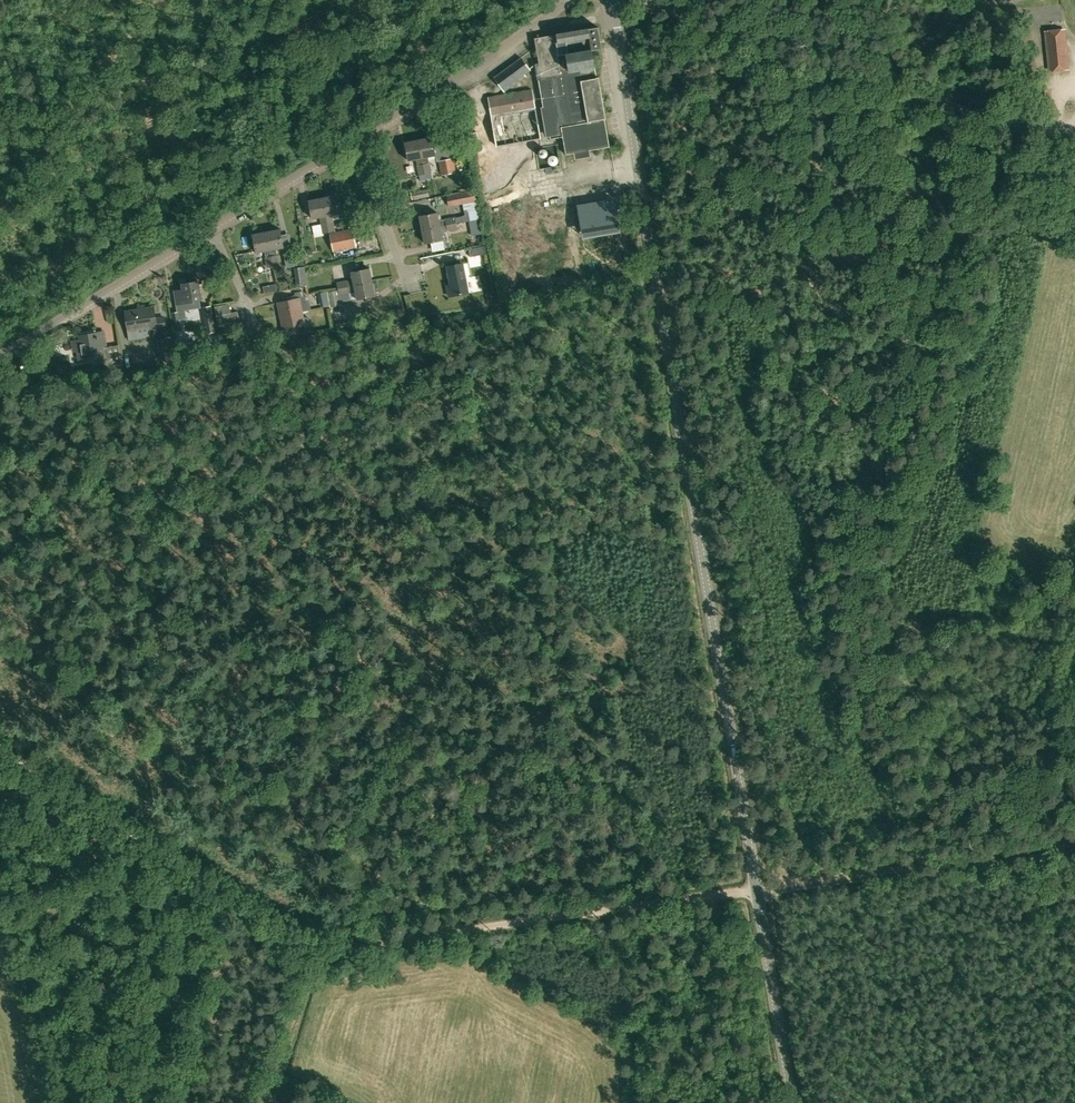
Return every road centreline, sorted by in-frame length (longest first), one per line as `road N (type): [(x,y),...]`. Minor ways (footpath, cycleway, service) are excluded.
road 1 (tertiary): [(792,1102),(615,0)]
road 2 (track): [(697,898),(318,950)]
road 3 (track): [(318,950),(0,747)]
road 4 (track): [(757,889),(1074,842)]
road 5 (unclassified): [(356,142),(567,0)]
road 6 (unclassified): [(0,356),(206,231)]
road 7 (unclassified): [(206,231),(356,142)]
road 8 (residential): [(356,142),(408,296)]
road 9 (track): [(318,950),(270,1102)]

